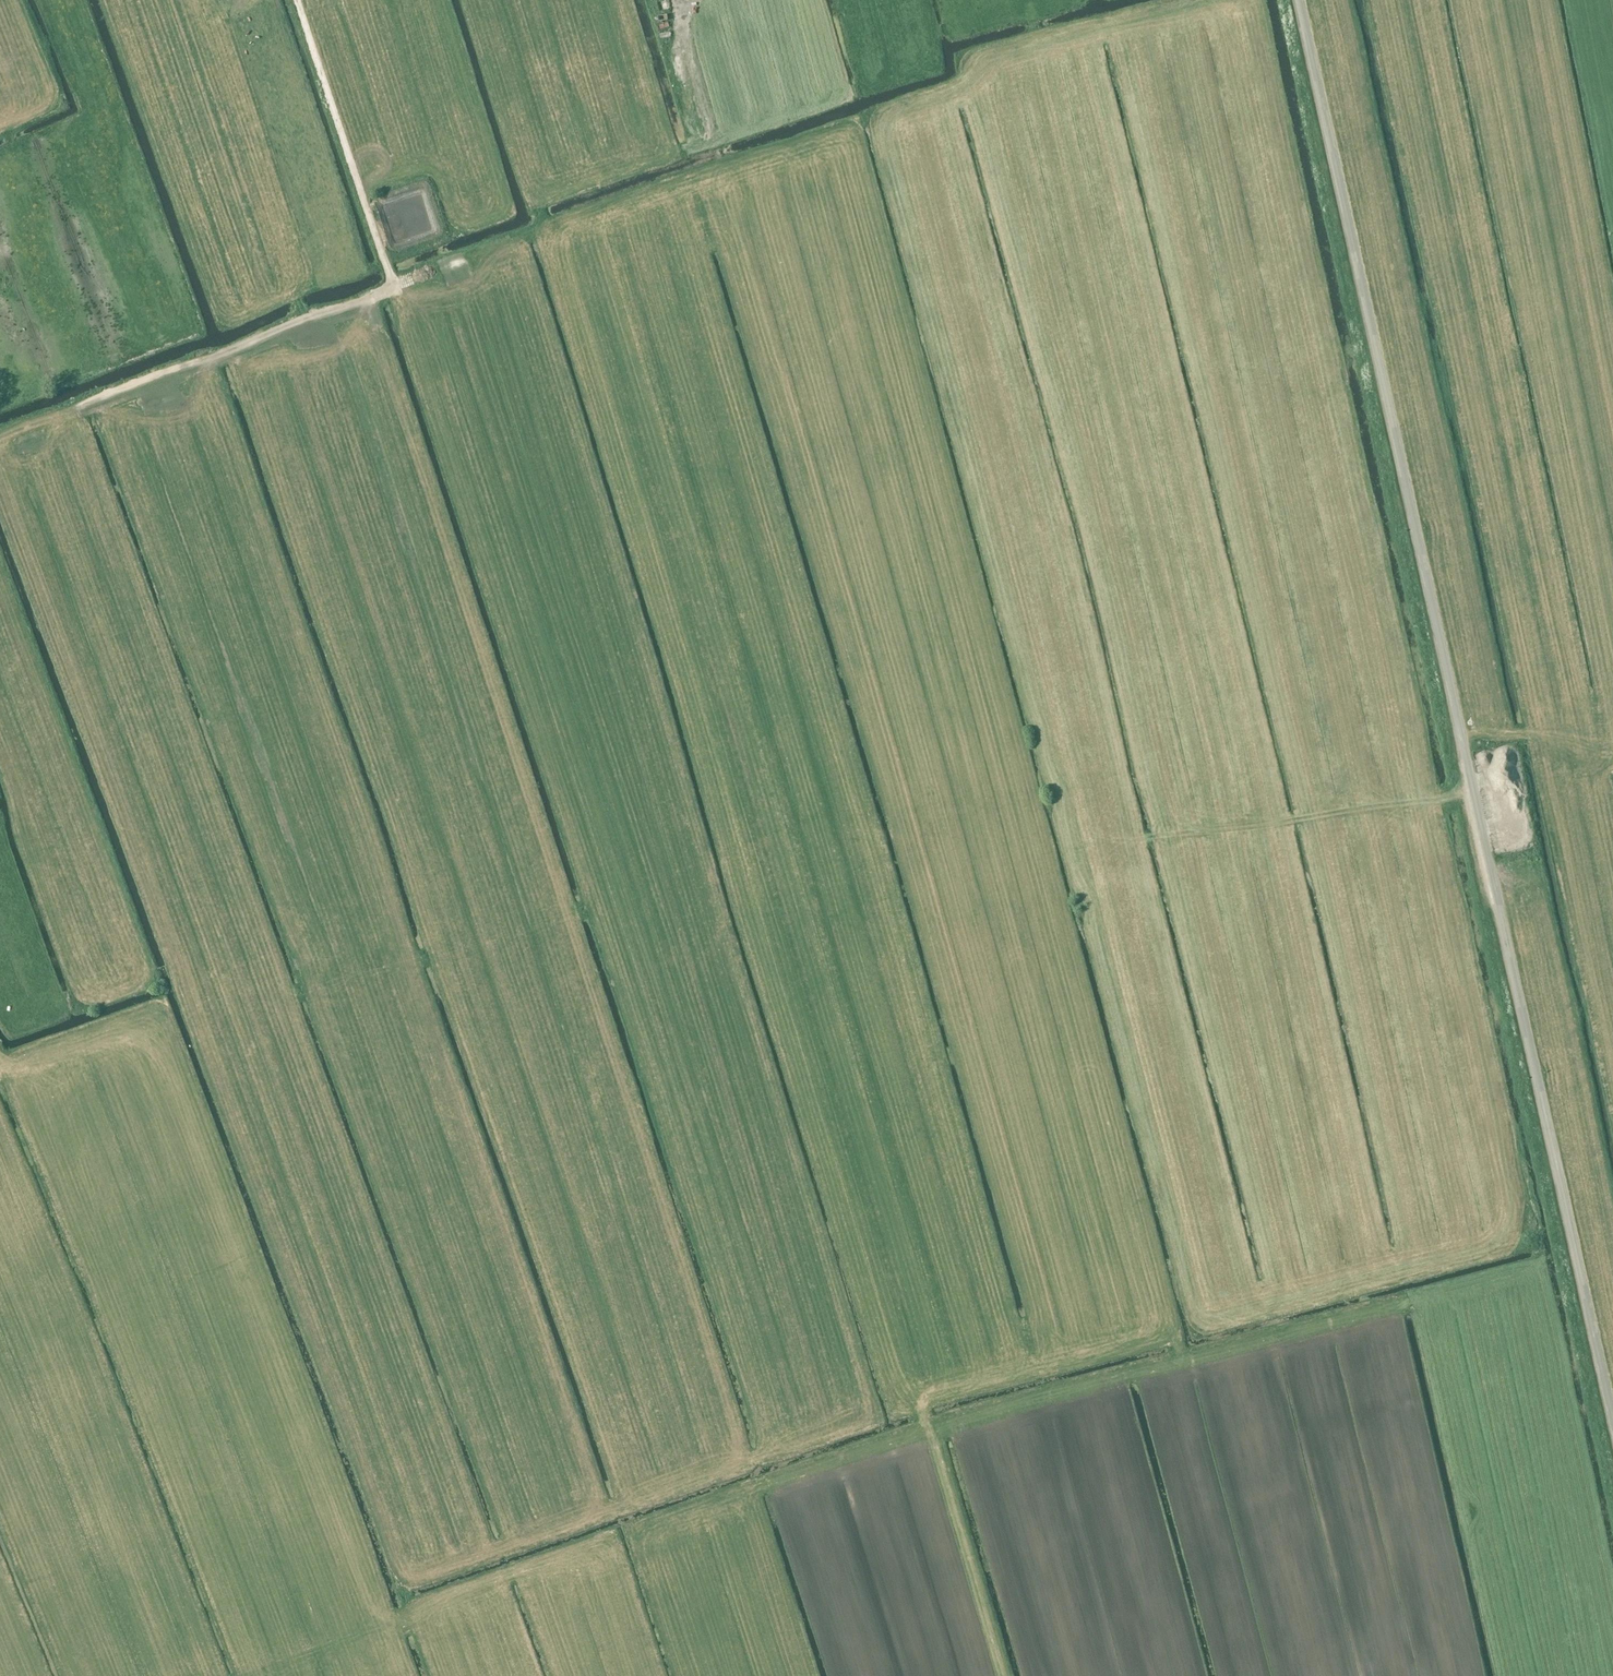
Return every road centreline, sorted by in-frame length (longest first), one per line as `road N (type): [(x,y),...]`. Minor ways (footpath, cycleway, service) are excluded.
road 1 (unclassified): [(1295,0),(1612,1436)]

